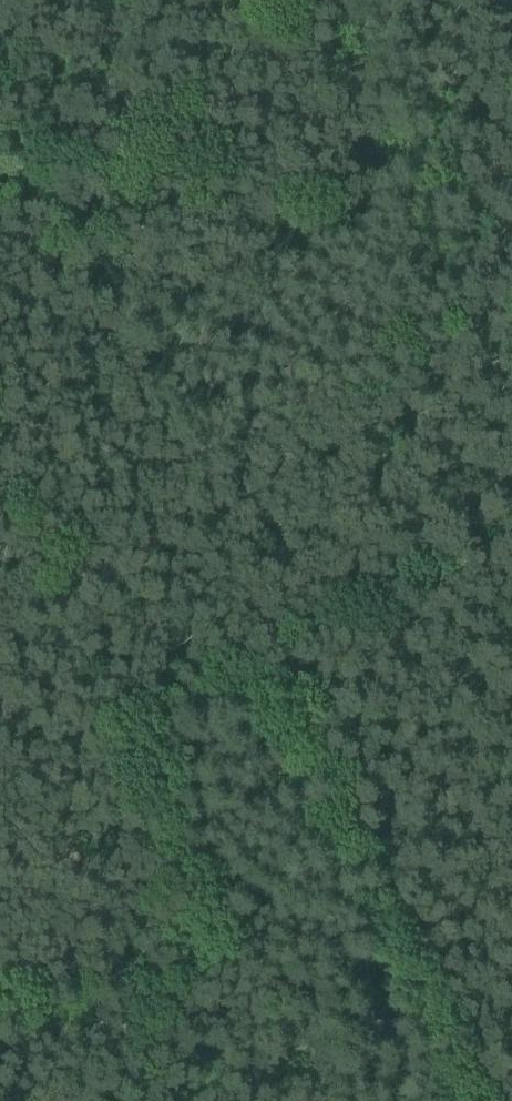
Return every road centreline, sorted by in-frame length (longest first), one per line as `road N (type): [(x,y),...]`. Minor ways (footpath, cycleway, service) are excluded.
road 1 (track): [(491,1100),(37,183),(0,73)]
road 2 (track): [(10,733),(224,1100)]
road 3 (track): [(0,193),(37,183),(297,33),(373,0)]
road 4 (track): [(269,653),(511,525)]

